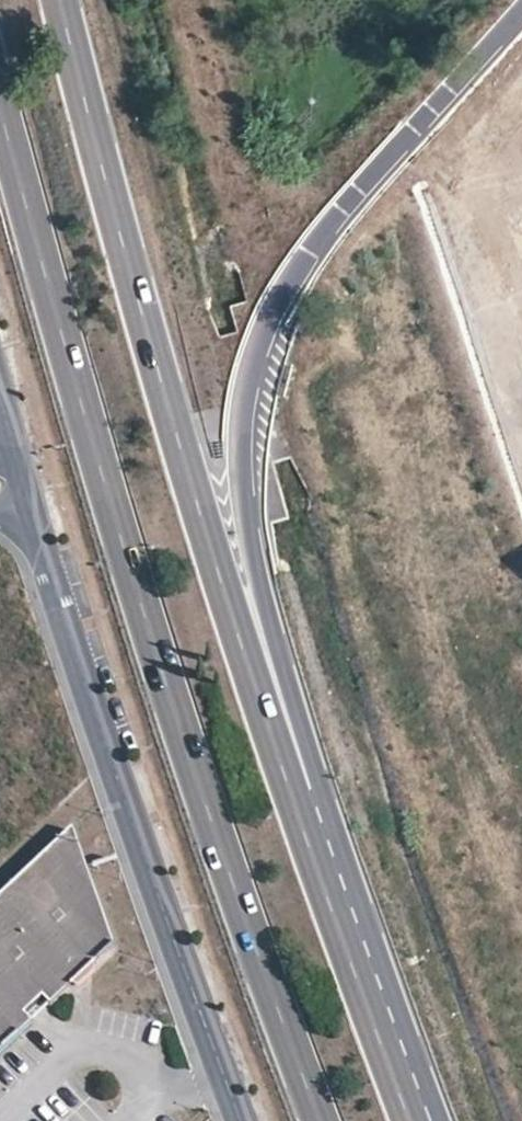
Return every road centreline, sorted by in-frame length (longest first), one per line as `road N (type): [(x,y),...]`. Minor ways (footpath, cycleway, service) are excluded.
road 1 (trunk): [(0,78),(131,556),(216,830),(324,1120)]
road 2 (trunk): [(304,803),(243,463),(243,422),(260,348),(317,246),(521,12)]
road 3 (trunk): [(304,803),(215,529),(68,0)]
road 4 (tertiary): [(243,1120),(31,499)]
road 5 (trunk): [(416,1120),(304,803)]

